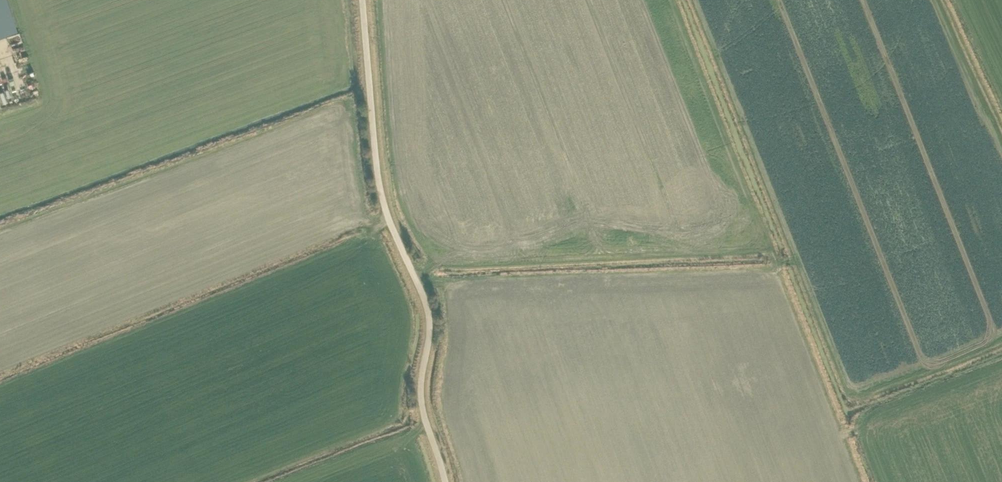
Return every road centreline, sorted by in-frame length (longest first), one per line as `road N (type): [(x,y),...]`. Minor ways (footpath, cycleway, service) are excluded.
road 1 (unclassified): [(440,481),(416,400),(427,322),(378,200),(357,0)]

